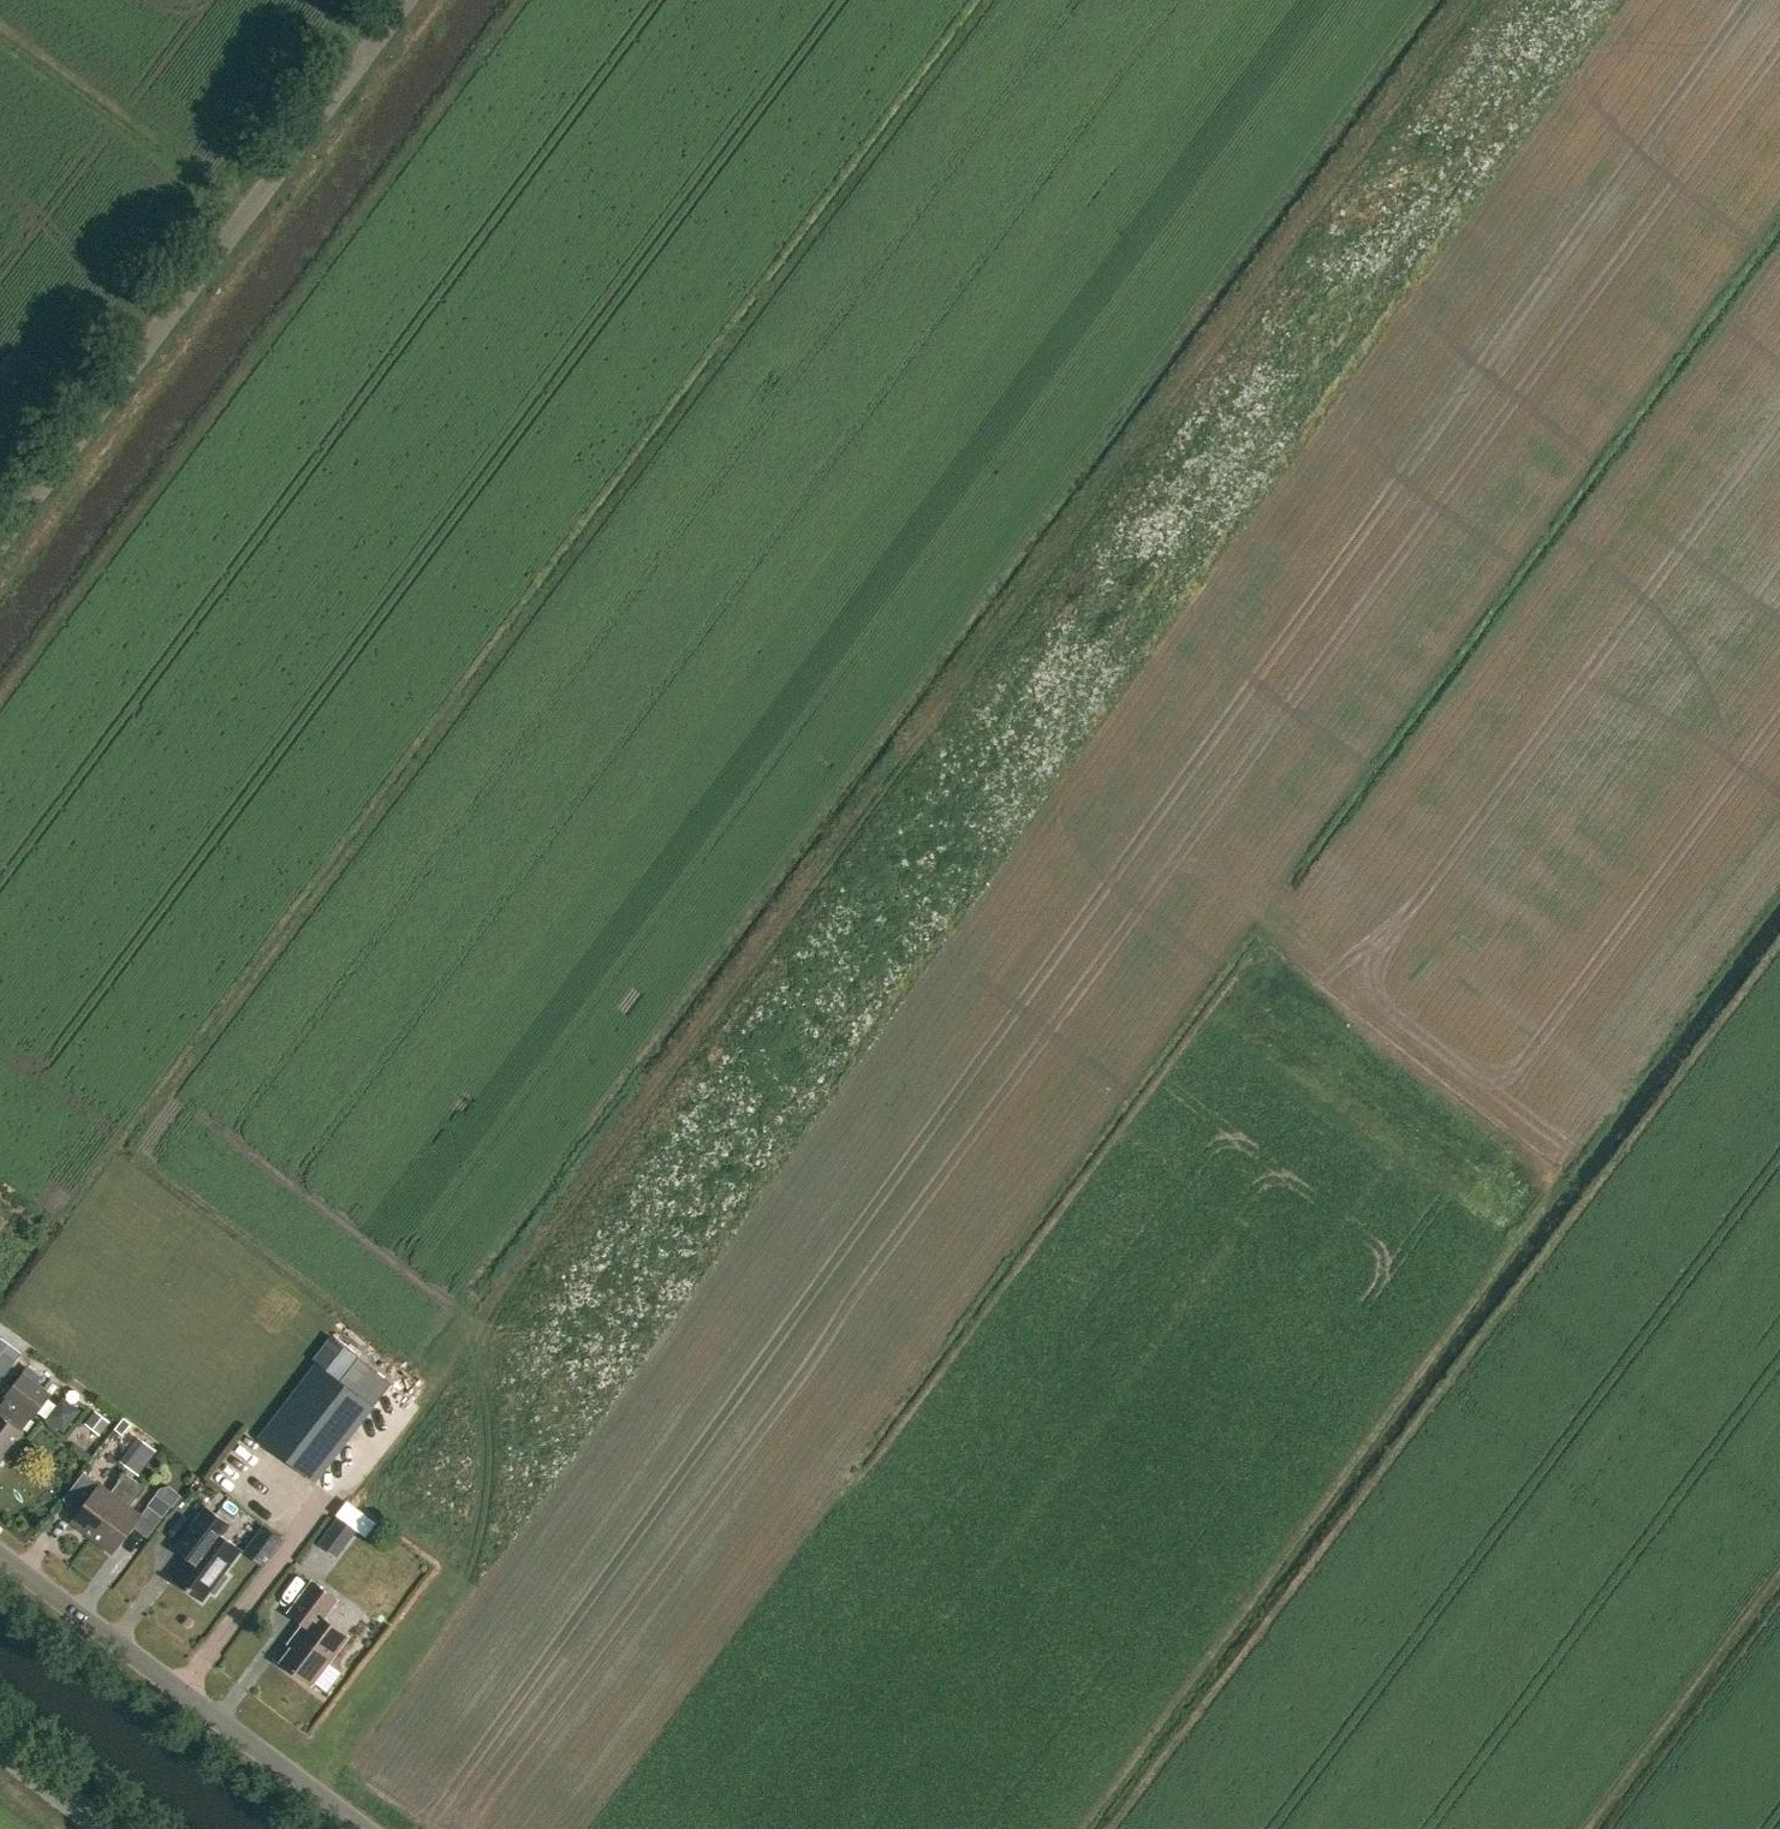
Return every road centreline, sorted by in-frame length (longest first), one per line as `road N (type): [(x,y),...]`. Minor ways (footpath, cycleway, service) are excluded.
road 1 (unclassified): [(0,544),(405,0)]
road 2 (unclassified): [(367,1828),(0,1555)]
road 3 (tertiary): [(106,1828),(0,1749)]

